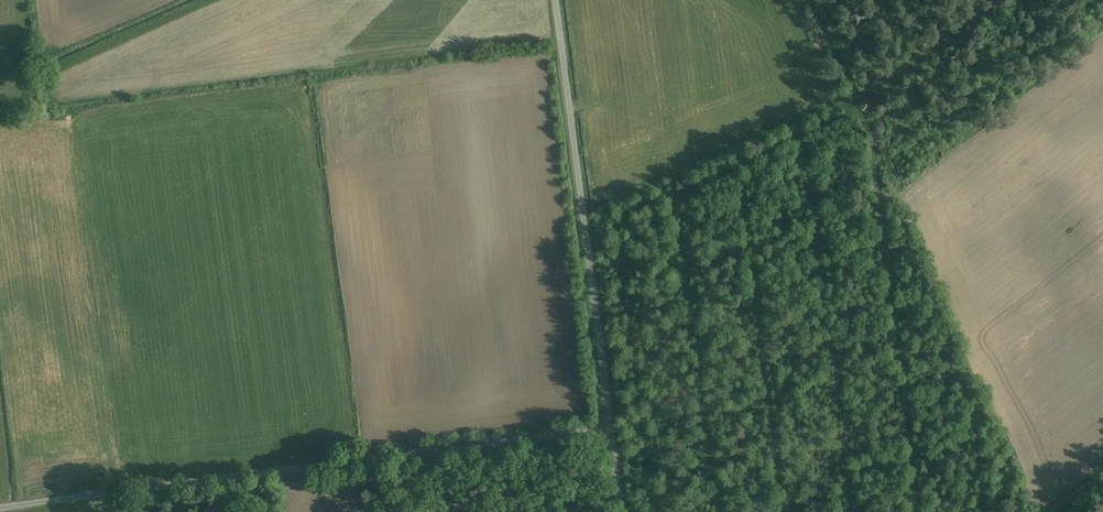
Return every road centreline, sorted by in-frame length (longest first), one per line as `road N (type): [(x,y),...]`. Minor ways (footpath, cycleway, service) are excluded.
road 1 (unclassified): [(554,0),(621,511)]

